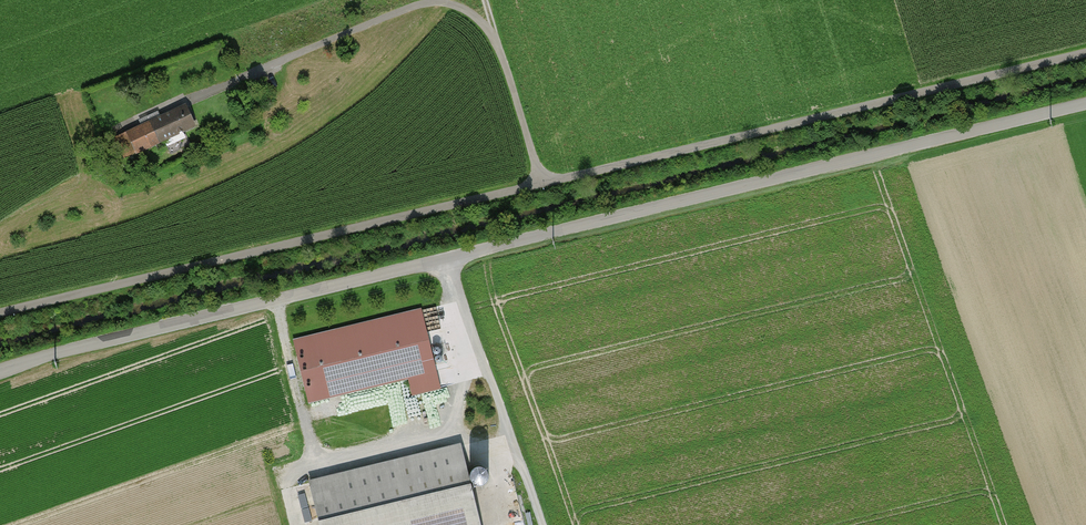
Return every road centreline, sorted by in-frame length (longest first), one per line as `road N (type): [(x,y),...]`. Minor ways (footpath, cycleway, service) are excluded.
road 1 (unclassified): [(1085,103),(0,372)]
road 2 (track): [(0,313),(1085,53)]
road 3 (track): [(542,524),(447,257)]

